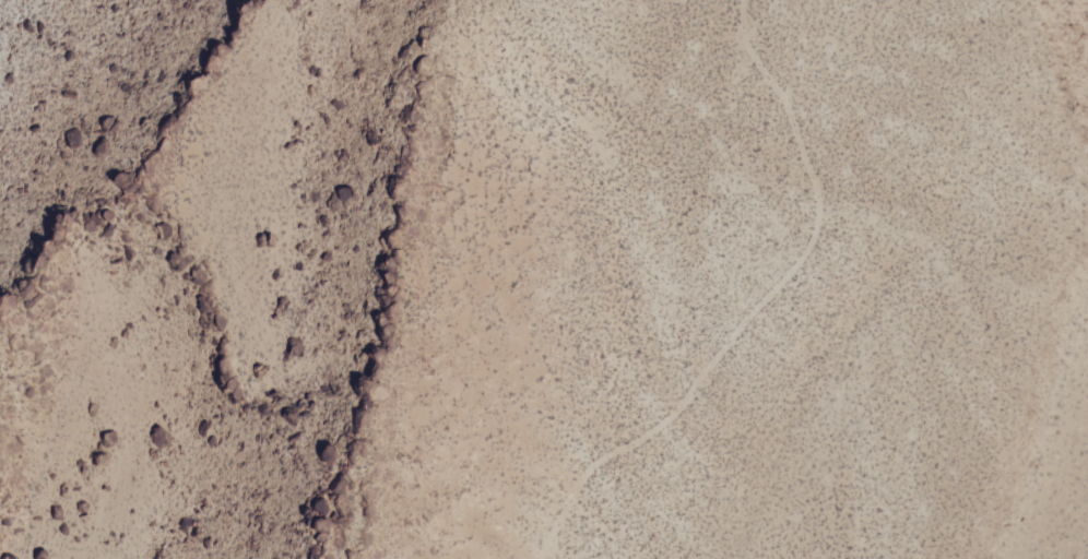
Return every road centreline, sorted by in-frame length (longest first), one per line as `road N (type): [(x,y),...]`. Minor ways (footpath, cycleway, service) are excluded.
road 1 (track): [(525,558),(561,489),(636,431),(804,219),(799,138),(739,0)]

